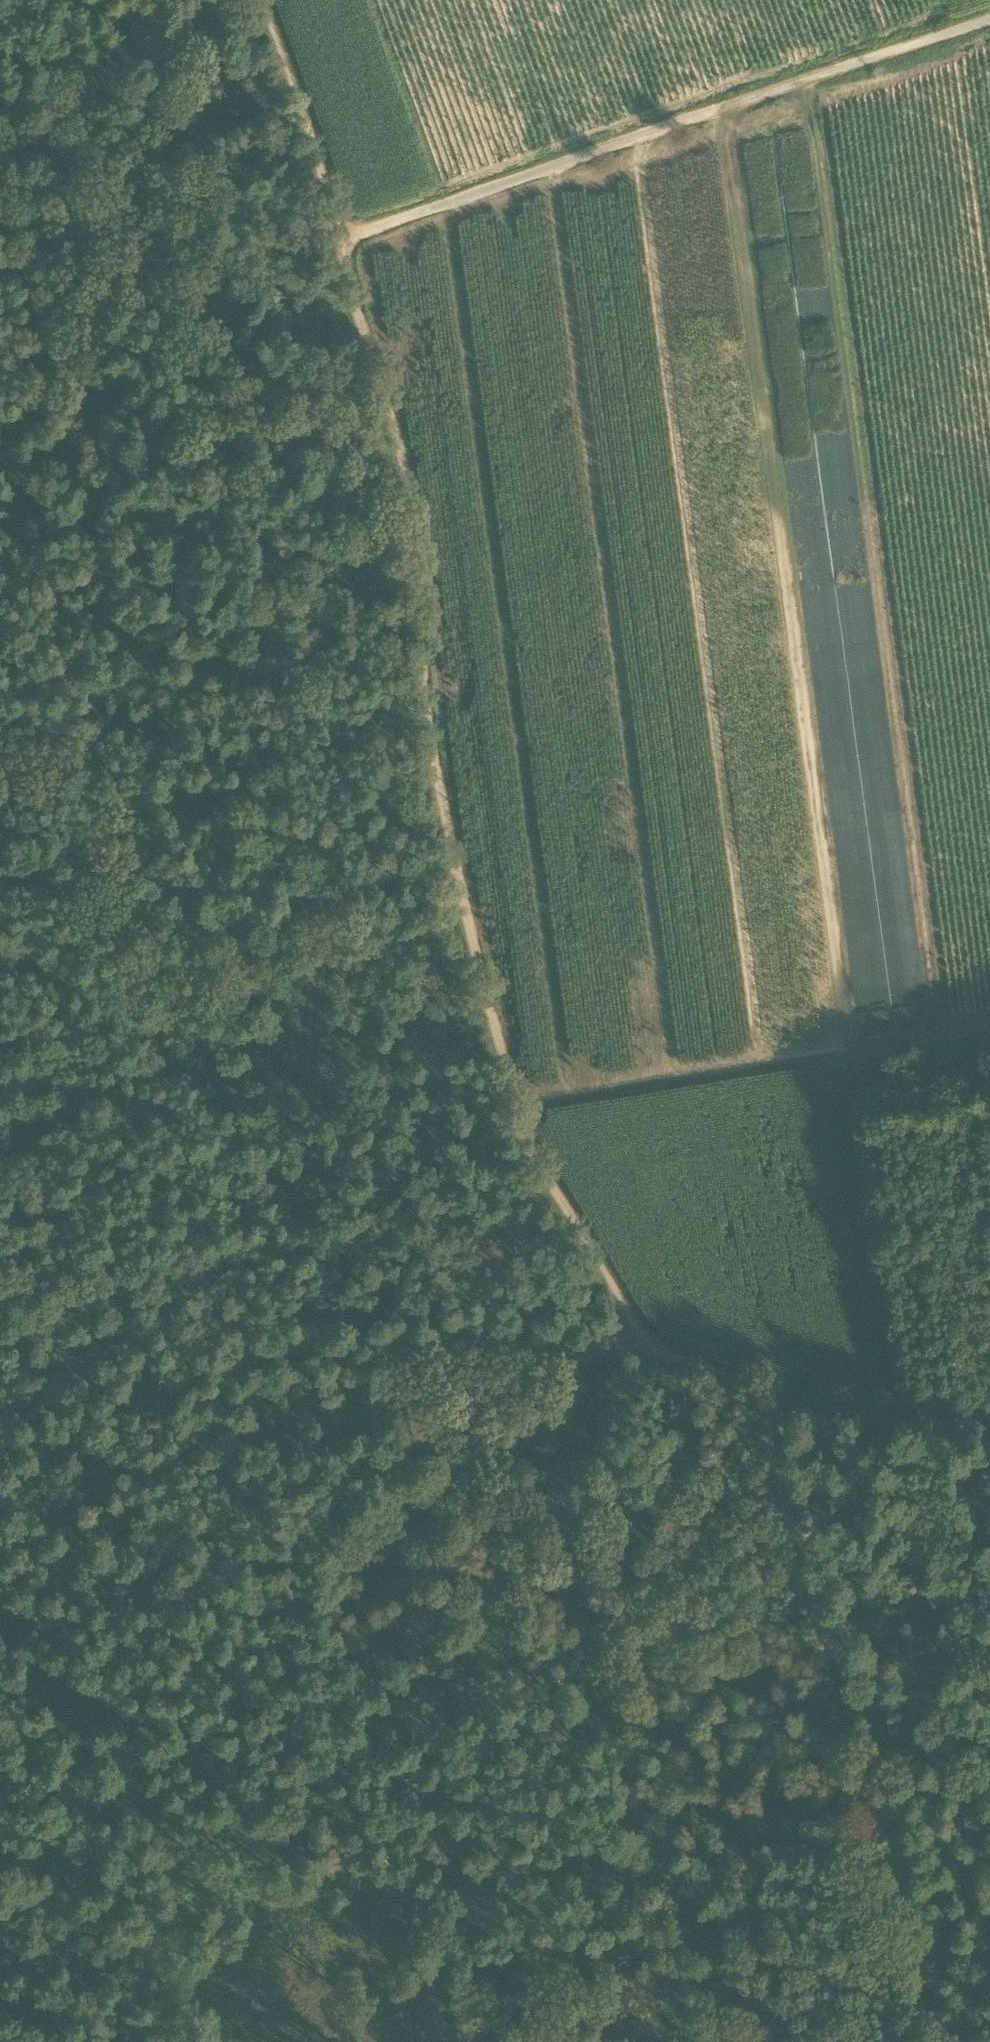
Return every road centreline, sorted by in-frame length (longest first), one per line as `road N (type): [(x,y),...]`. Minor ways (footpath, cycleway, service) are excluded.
road 1 (track): [(335,240),(395,475),(422,754),(515,1122),(650,1363)]
road 2 (track): [(989,23),(335,240)]
road 3 (track): [(772,1385),(824,1606),(885,1763),(951,2041)]
road 4 (track): [(650,1363),(469,1326),(0,1389)]
road 5 (track): [(989,1034),(515,1122)]
road 6 (track): [(256,0),(335,240)]
road 7 (track): [(772,1385),(989,1427)]
road 8 (track): [(650,1363),(772,1385)]

